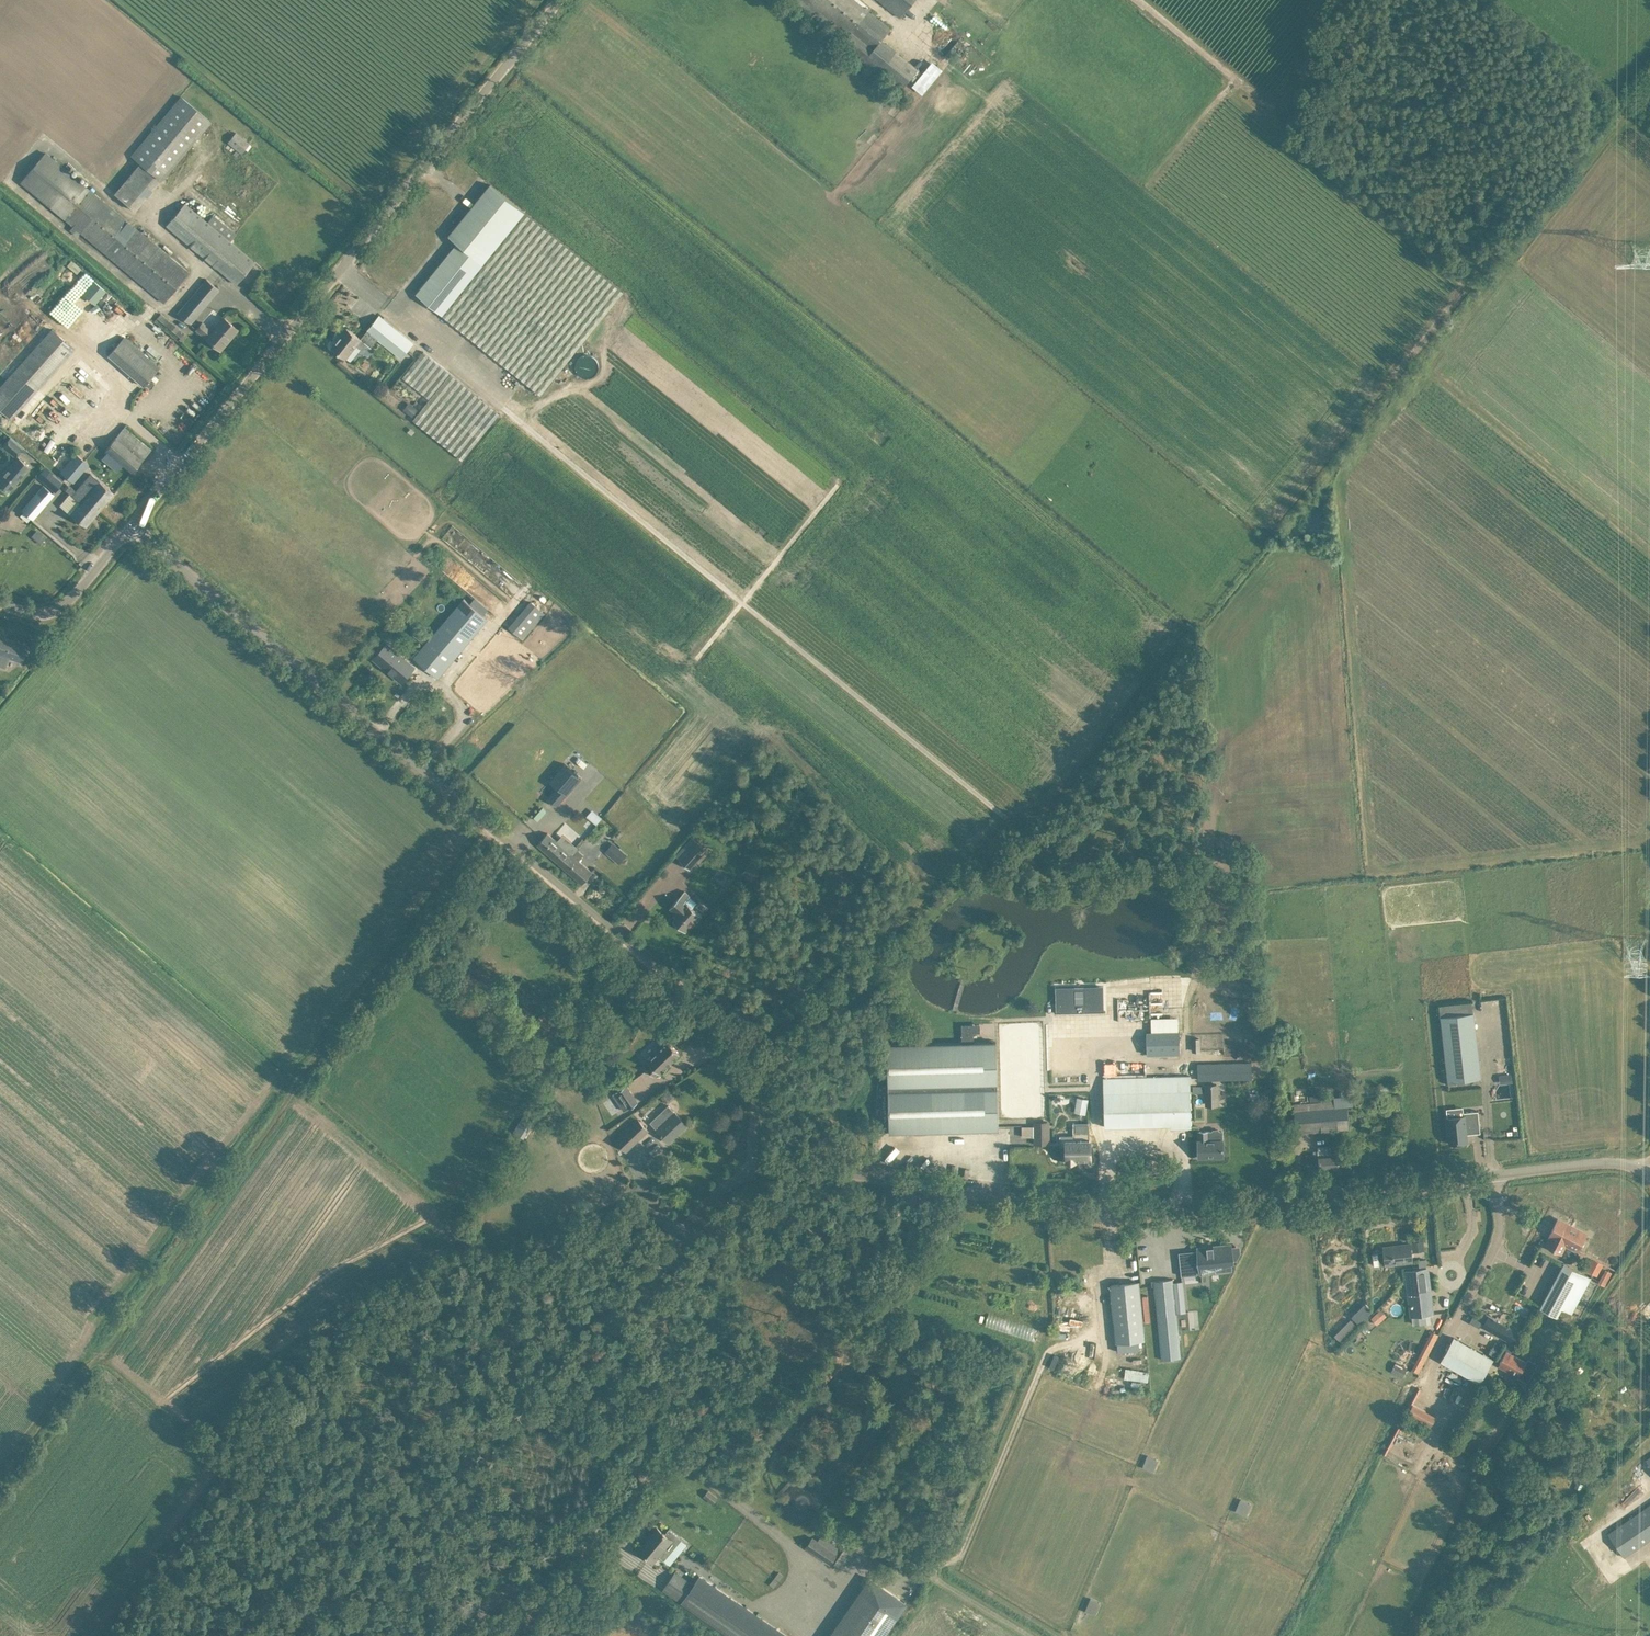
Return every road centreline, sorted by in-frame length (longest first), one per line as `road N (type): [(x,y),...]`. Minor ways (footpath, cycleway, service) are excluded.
road 1 (unclassified): [(753,1166),(758,1072),(746,1040),(140,524)]
road 2 (unclassified): [(1648,1173),(1609,1162),(1110,1211),(803,1166),(753,1166)]
road 3 (track): [(495,825),(300,1078),(116,1337),(0,1477)]
road 4 (unclassified): [(140,524),(563,0)]
road 5 (unclassified): [(447,1635),(609,1509),(636,1476),(657,1406),(665,1261),(708,1201),(753,1166)]
road 6 (track): [(932,1576),(963,1552),(1048,1353),(1107,1341)]
road 7 (unclassified): [(140,524),(63,610),(43,612),(0,596)]

